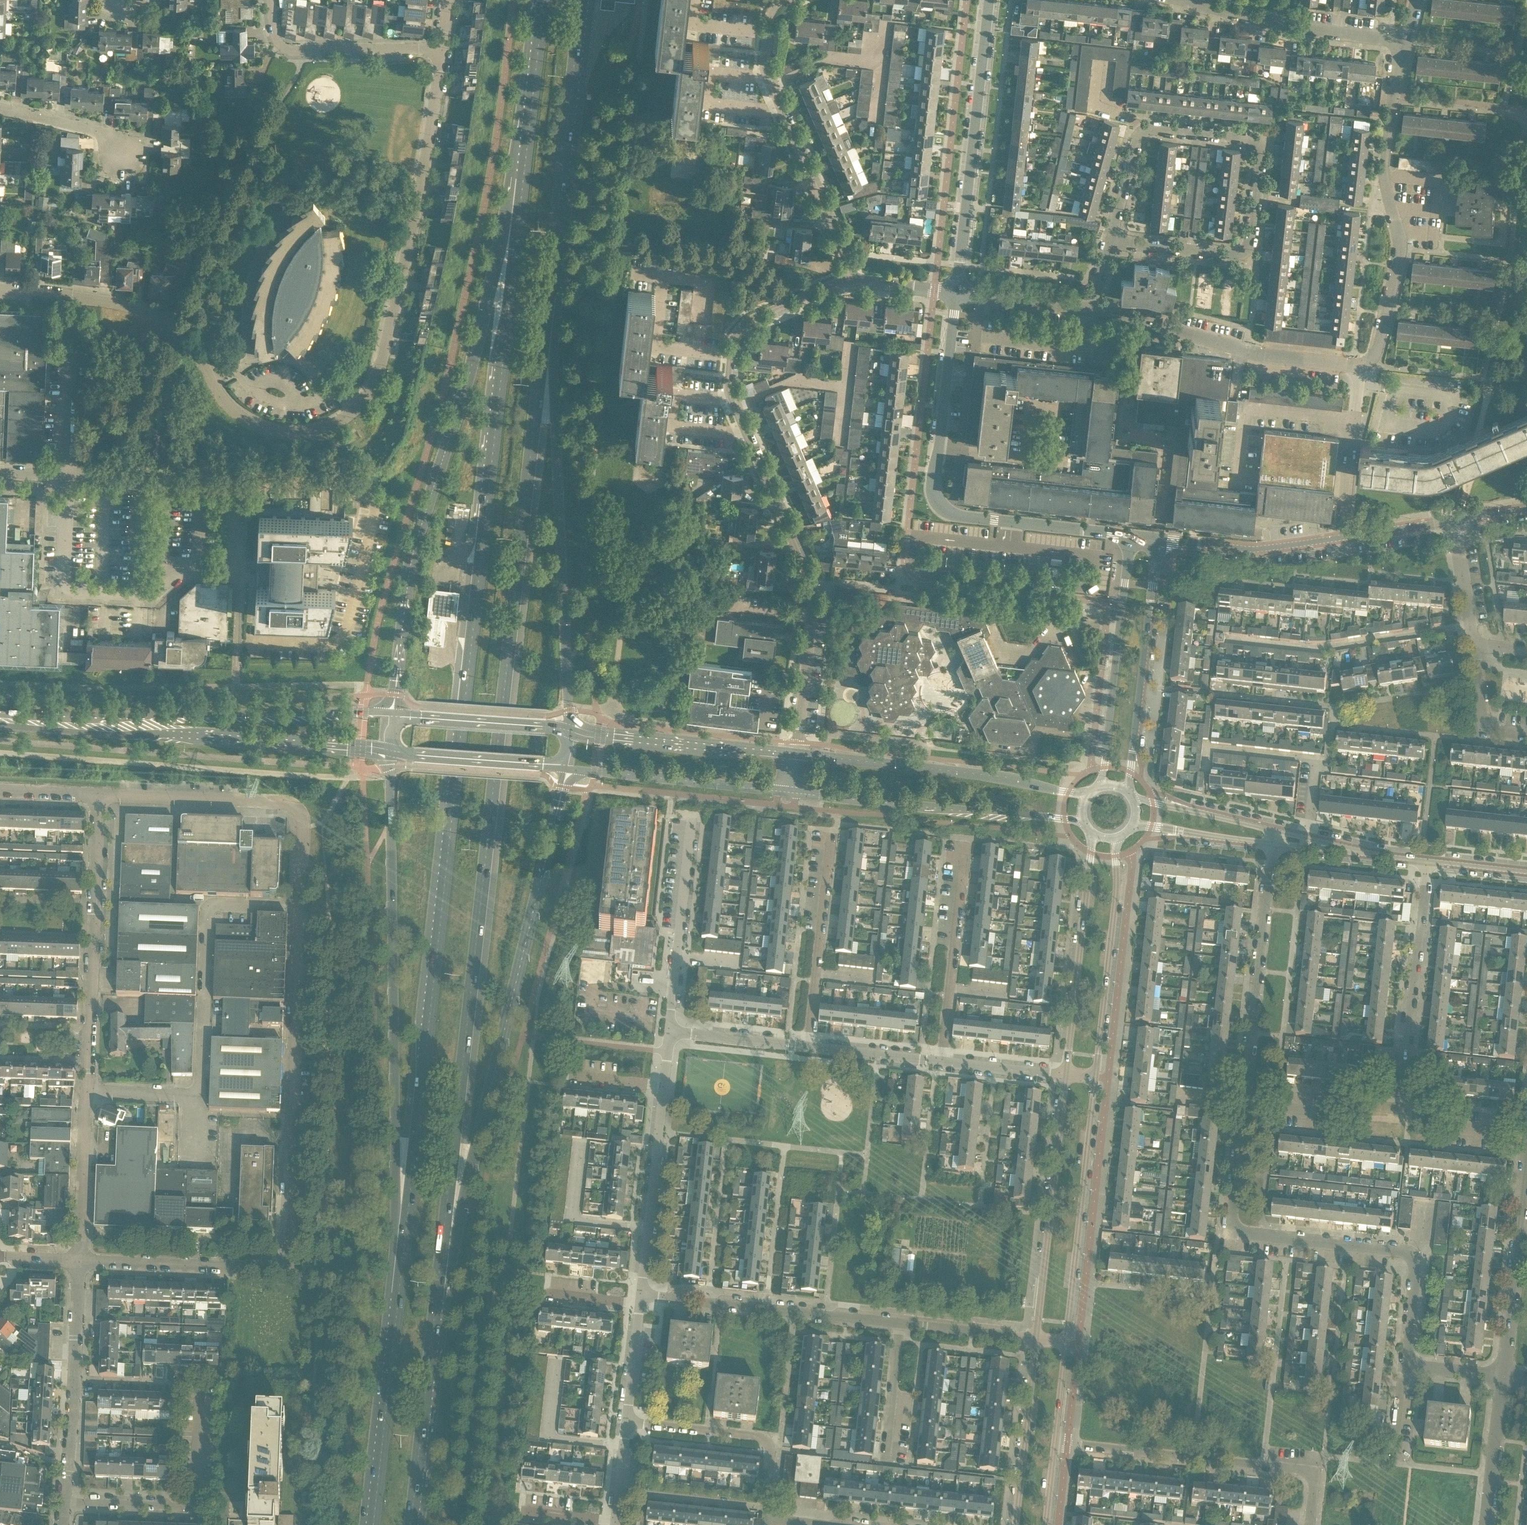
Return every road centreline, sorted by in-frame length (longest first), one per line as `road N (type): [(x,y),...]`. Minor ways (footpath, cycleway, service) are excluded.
road 1 (primary): [(525,149),(398,1296)]
road 2 (primary): [(438,1282),(548,302)]
road 3 (residential): [(0,288),(83,294),(147,311),(200,356),(229,401),(252,420),(281,429),(325,425),(358,400),(378,363),(443,50)]
road 4 (primary): [(525,149),(417,546),(393,713)]
road 5 (residential): [(796,742),(811,582),(736,404),(731,360),(750,320),(853,280)]
road 6 (unclassified): [(83,1257),(276,1262),(286,1253),(293,1228),(298,908)]
road 7 (primary): [(388,753),(398,1296)]
road 8 (primary): [(438,1282),(567,770)]
road 9 (residential): [(1108,243),(1240,255),(1252,242),(1264,148),(1152,128),(1137,140),(1113,223)]
road 10 (primary): [(569,727),(548,302)]
road 11 (unclassified): [(1242,1105),(1234,1229),(1410,1255),(1407,1364)]
road 12 (tertiary): [(1129,535),(957,515),(938,502),(934,482),(956,293)]
road 13 (secondary): [(393,713),(0,708)]
road 14 (secondary): [(0,726),(388,753)]
road 15 (residential): [(1362,367),(1373,362),(1401,248),(1385,175),(1404,40)]
road 16 (unclassified): [(1054,1443),(1304,1469),(1314,1485),(1309,1524)]
road 17 (residential): [(853,280),(764,65),(769,17),(789,0)]
road 18 (primary): [(548,302),(583,0)]
road 19 (unclassified): [(298,908),(296,806),(96,795)]
road 20 (tertiary): [(1089,792),(794,753)]
road 21 (tertiary): [(790,791),(1085,824)]
road 22 (unclassified): [(88,1090),(96,795)]
road 23 (tertiary): [(956,293),(989,0)]
road 24 (unclassified): [(199,1095),(205,906),(298,908)]
road 25 (residential): [(1092,309),(1248,353),(1362,367)]
road 26 (tertiary): [(1065,1342),(1094,1076)]
road 27 (tertiary): [(1065,1073),(1035,1338)]
road 28 (unclassified): [(1274,843),(1242,1105)]
road 29 (unclassified): [(900,1323),(641,1295)]
road 30 (tertiary): [(1130,793),(1158,539)]
road 31 (tertiary): [(1129,535),(1101,785)]
road 32 (unclassified): [(65,1500),(199,1502),(200,1386)]
road 33 (unclassified): [(65,1500),(83,1257)]
road 34 (primary): [(411,1524),(438,1282)]
road 35 (tertiary): [(1091,832),(1065,1073)]
road 36 (tertiary): [(1094,1076),(1118,837)]
road 37 (primary): [(398,1296),(373,1524)]
road 38 (residential): [(1404,40),(1291,29),(1181,0)]
road 39 (tertiary): [(794,753),(569,727)]
road 40 (unclassified): [(941,1061),(966,838)]
road 41 (tertiary): [(567,770),(790,791)]
road 42 (residential): [(1428,862),(1403,1080)]
road 43 (unclassified): [(765,1517),(769,1443),(627,1424)]
road 44 (unclassified): [(667,1032),(688,816)]
road 45 (unclassified): [(807,1047),(829,837)]
road 46 (unclassified): [(641,1295),(662,1086)]
road 47 (residential): [(443,50),(287,48),(277,39),(273,0)]
road 48 (residential): [(1503,1376),(1526,1172)]
road 49 (tertiary): [(1035,1338),(1015,1524)]
road 50 (tertiary): [(1158,539),(1254,549),(1341,538)]
road 51 (secondary): [(388,753),(567,770)]
road 52 (secondary): [(569,727),(393,713)]
road 53 (residential): [(1341,538),(1362,367)]
road 54 (unclassified): [(83,1257),(88,1090)]
road 55 (primary): [(542,0),(525,149)]
road 56 (residential): [(1487,1524),(1503,1376)]
road 57 (tertiary): [(1275,831),(1133,799)]
road 58 (unclassified): [(884,1466),(900,1323)]
road 59 (tertiary): [(1132,826),(1274,843)]
road 60 (residential): [(127,159),(92,127),(0,107)]
road 61 (unclassified): [(807,1047),(667,1032)]
road 62 (residential): [(956,293),(1092,309)]
road 63 (unclassified): [(1035,1338),(900,1323)]
road 64 (unclassified): [(941,1061),(807,1047)]
road 65 (residential): [(1471,646),(1454,521)]
road 66 (residential): [(1526,735),(1485,729),(1471,646)]
road 67 (unclassified): [(1065,1073),(941,1061)]

